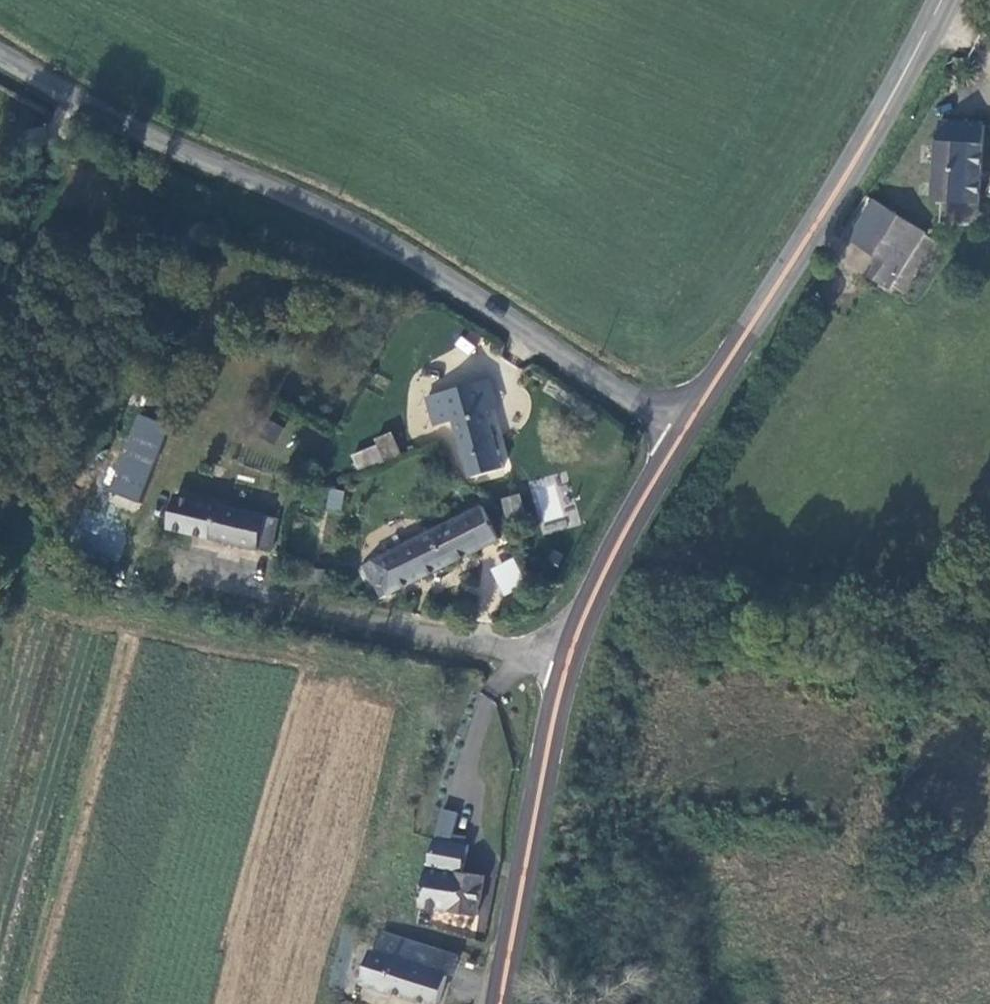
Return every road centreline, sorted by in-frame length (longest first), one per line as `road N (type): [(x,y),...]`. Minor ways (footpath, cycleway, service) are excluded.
road 1 (unclassified): [(0,54),(110,122),(419,263),(685,432)]
road 2 (tertiary): [(685,432),(937,0)]
road 3 (tertiary): [(503,1003),(566,663)]
road 4 (unclassified): [(566,663),(274,596)]
road 5 (tertiary): [(566,663),(685,432)]

